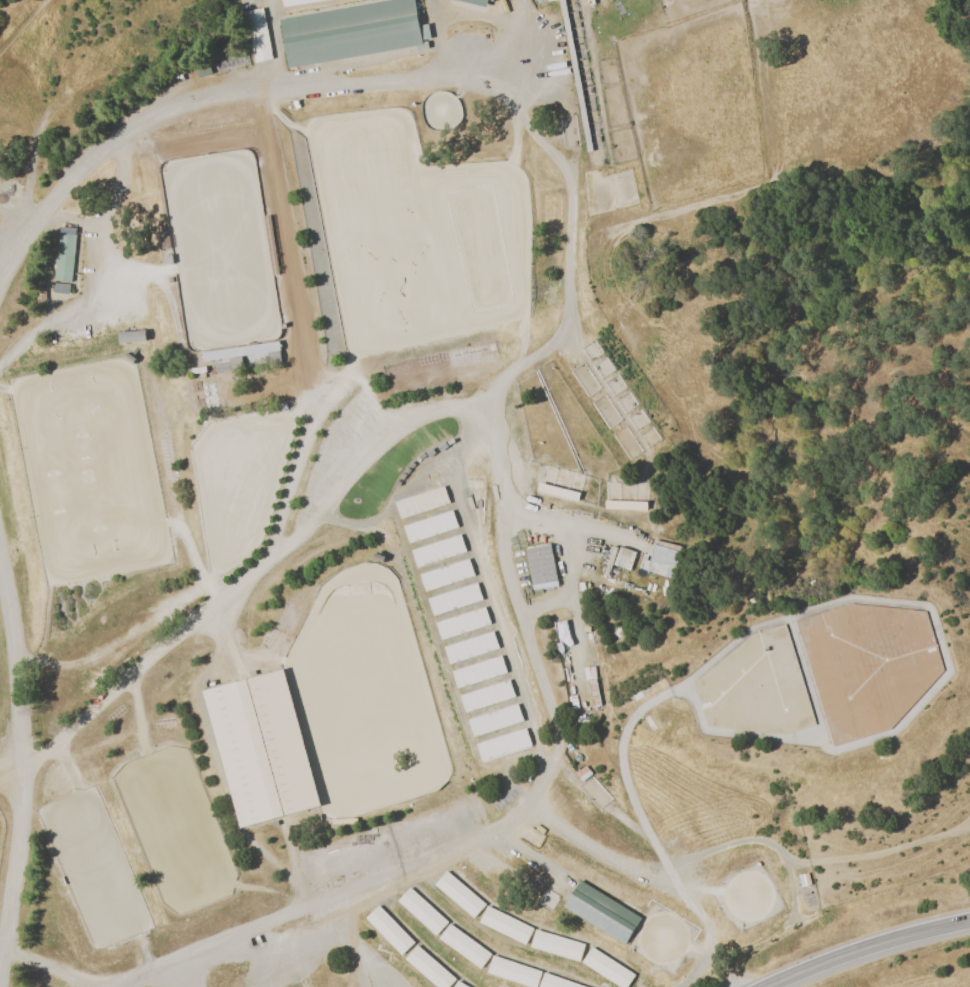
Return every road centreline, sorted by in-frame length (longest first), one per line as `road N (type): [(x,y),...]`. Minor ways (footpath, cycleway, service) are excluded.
road 1 (secondary): [(969,921),(890,941),(772,986)]

